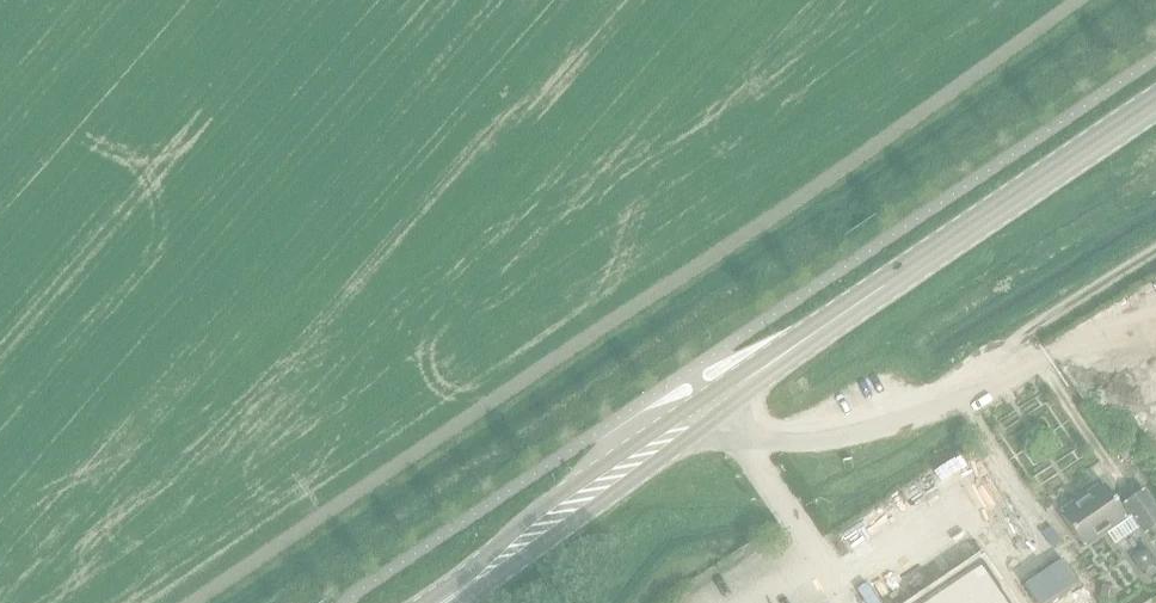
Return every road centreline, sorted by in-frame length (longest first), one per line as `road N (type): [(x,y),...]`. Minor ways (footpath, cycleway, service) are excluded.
road 1 (tertiary): [(423,602),(1155,104)]
road 2 (track): [(1019,365),(1037,327),(1155,254)]

